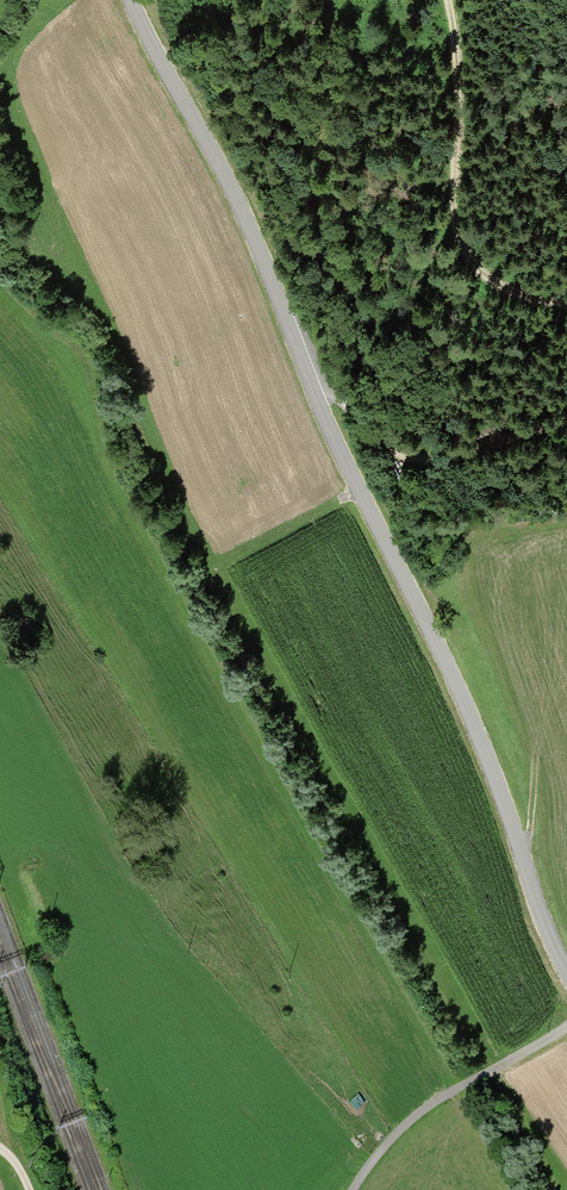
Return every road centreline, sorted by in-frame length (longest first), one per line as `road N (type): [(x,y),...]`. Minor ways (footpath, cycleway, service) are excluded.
road 1 (tertiary): [(136,0),(232,188),(308,377),(485,749),(566,968)]
road 2 (track): [(566,308),(495,282),(458,243),(457,35),(446,0)]
road 3 (track): [(308,377),(376,443),(426,462),(566,415)]
road 4 (track): [(566,1022),(411,1118),(351,1189)]

